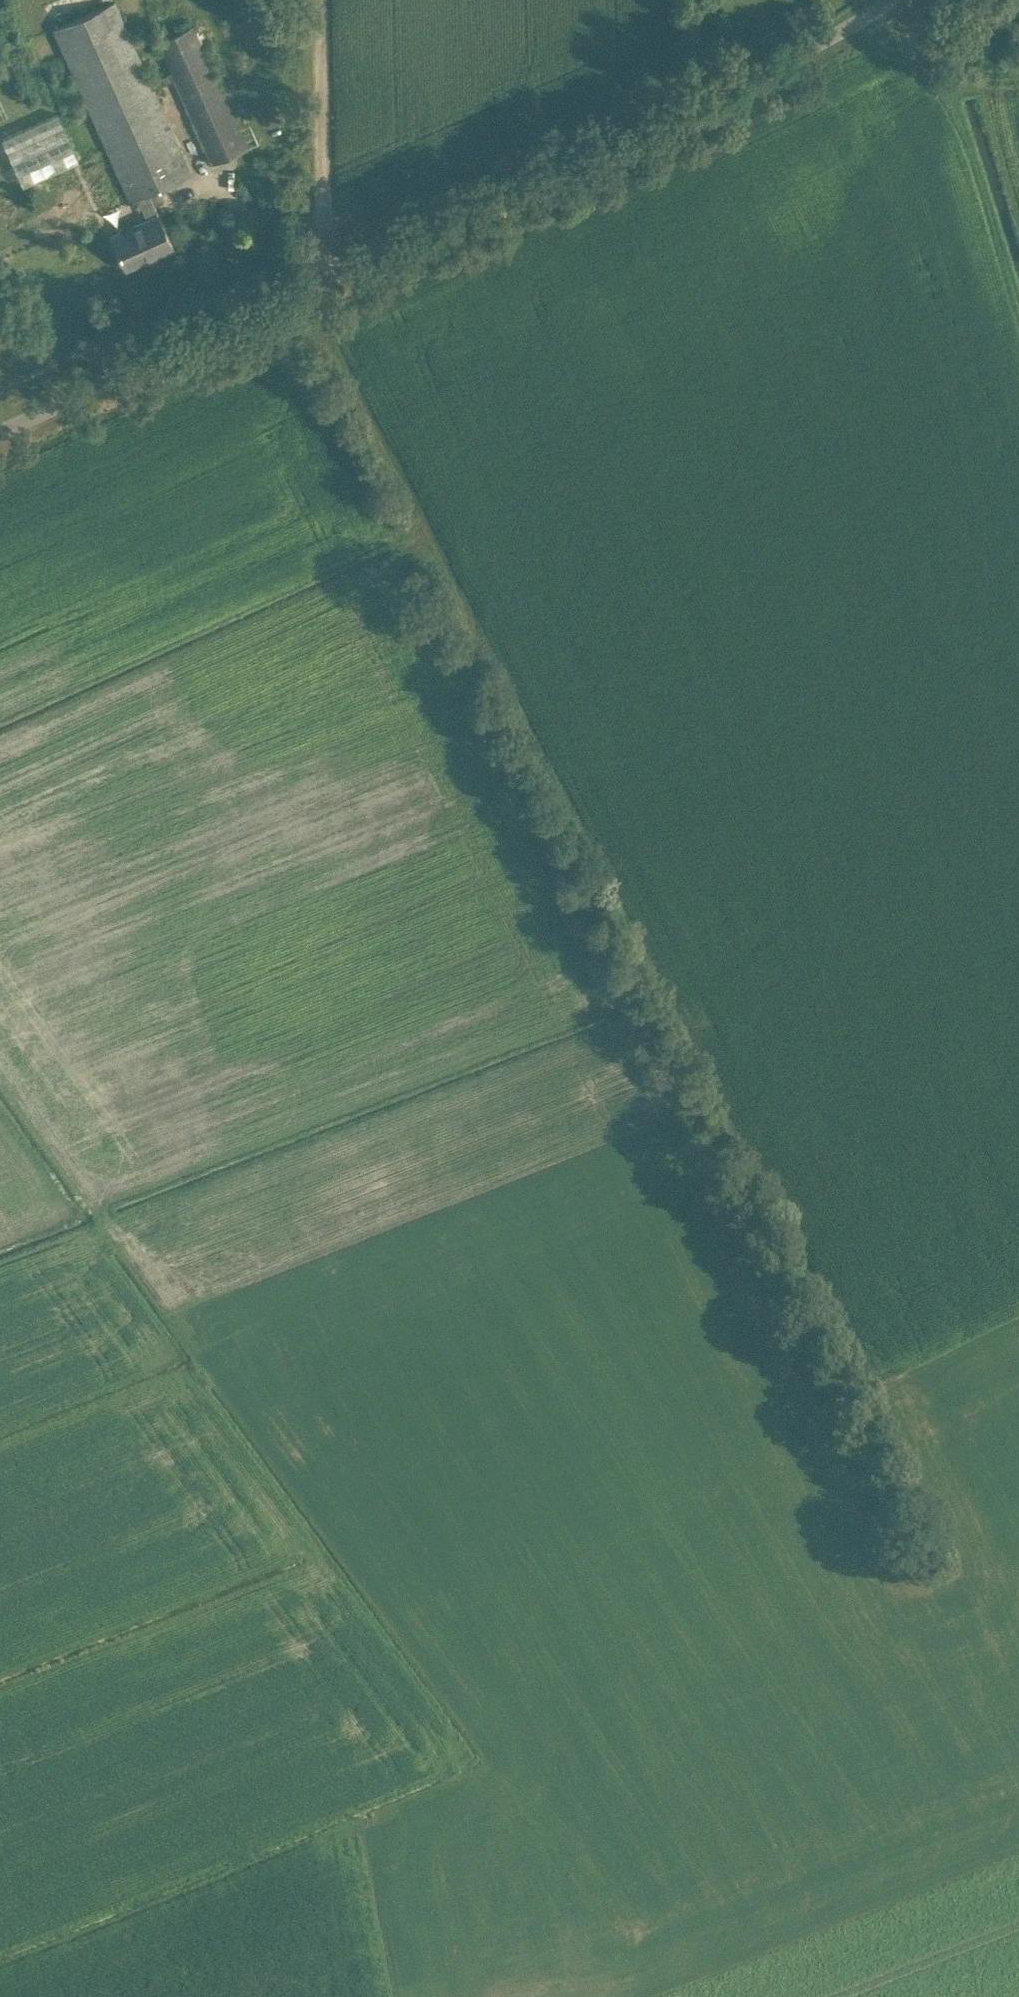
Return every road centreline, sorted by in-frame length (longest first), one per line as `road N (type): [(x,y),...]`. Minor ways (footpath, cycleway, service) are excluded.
road 1 (track): [(948,1572),(720,1142),(342,361),(318,304),(320,283)]
road 2 (unclassified): [(0,428),(457,221),(817,46),(873,0)]
road 3 (track): [(311,0),(320,283)]
road 4 (track): [(997,88),(944,87),(869,4)]

